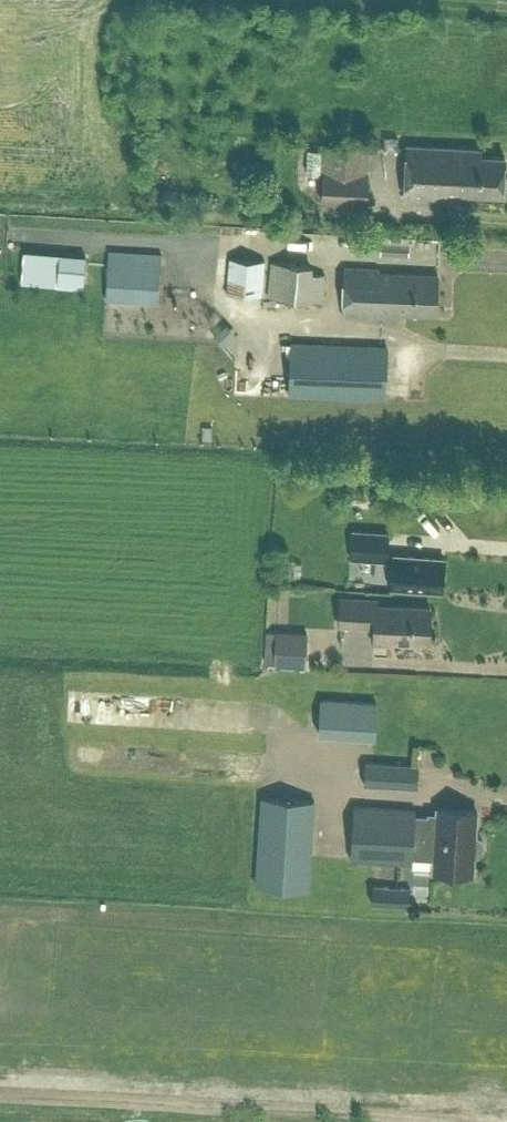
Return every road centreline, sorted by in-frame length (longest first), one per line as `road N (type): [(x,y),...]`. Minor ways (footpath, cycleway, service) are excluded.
road 1 (track): [(390,1121),(0,1097)]

